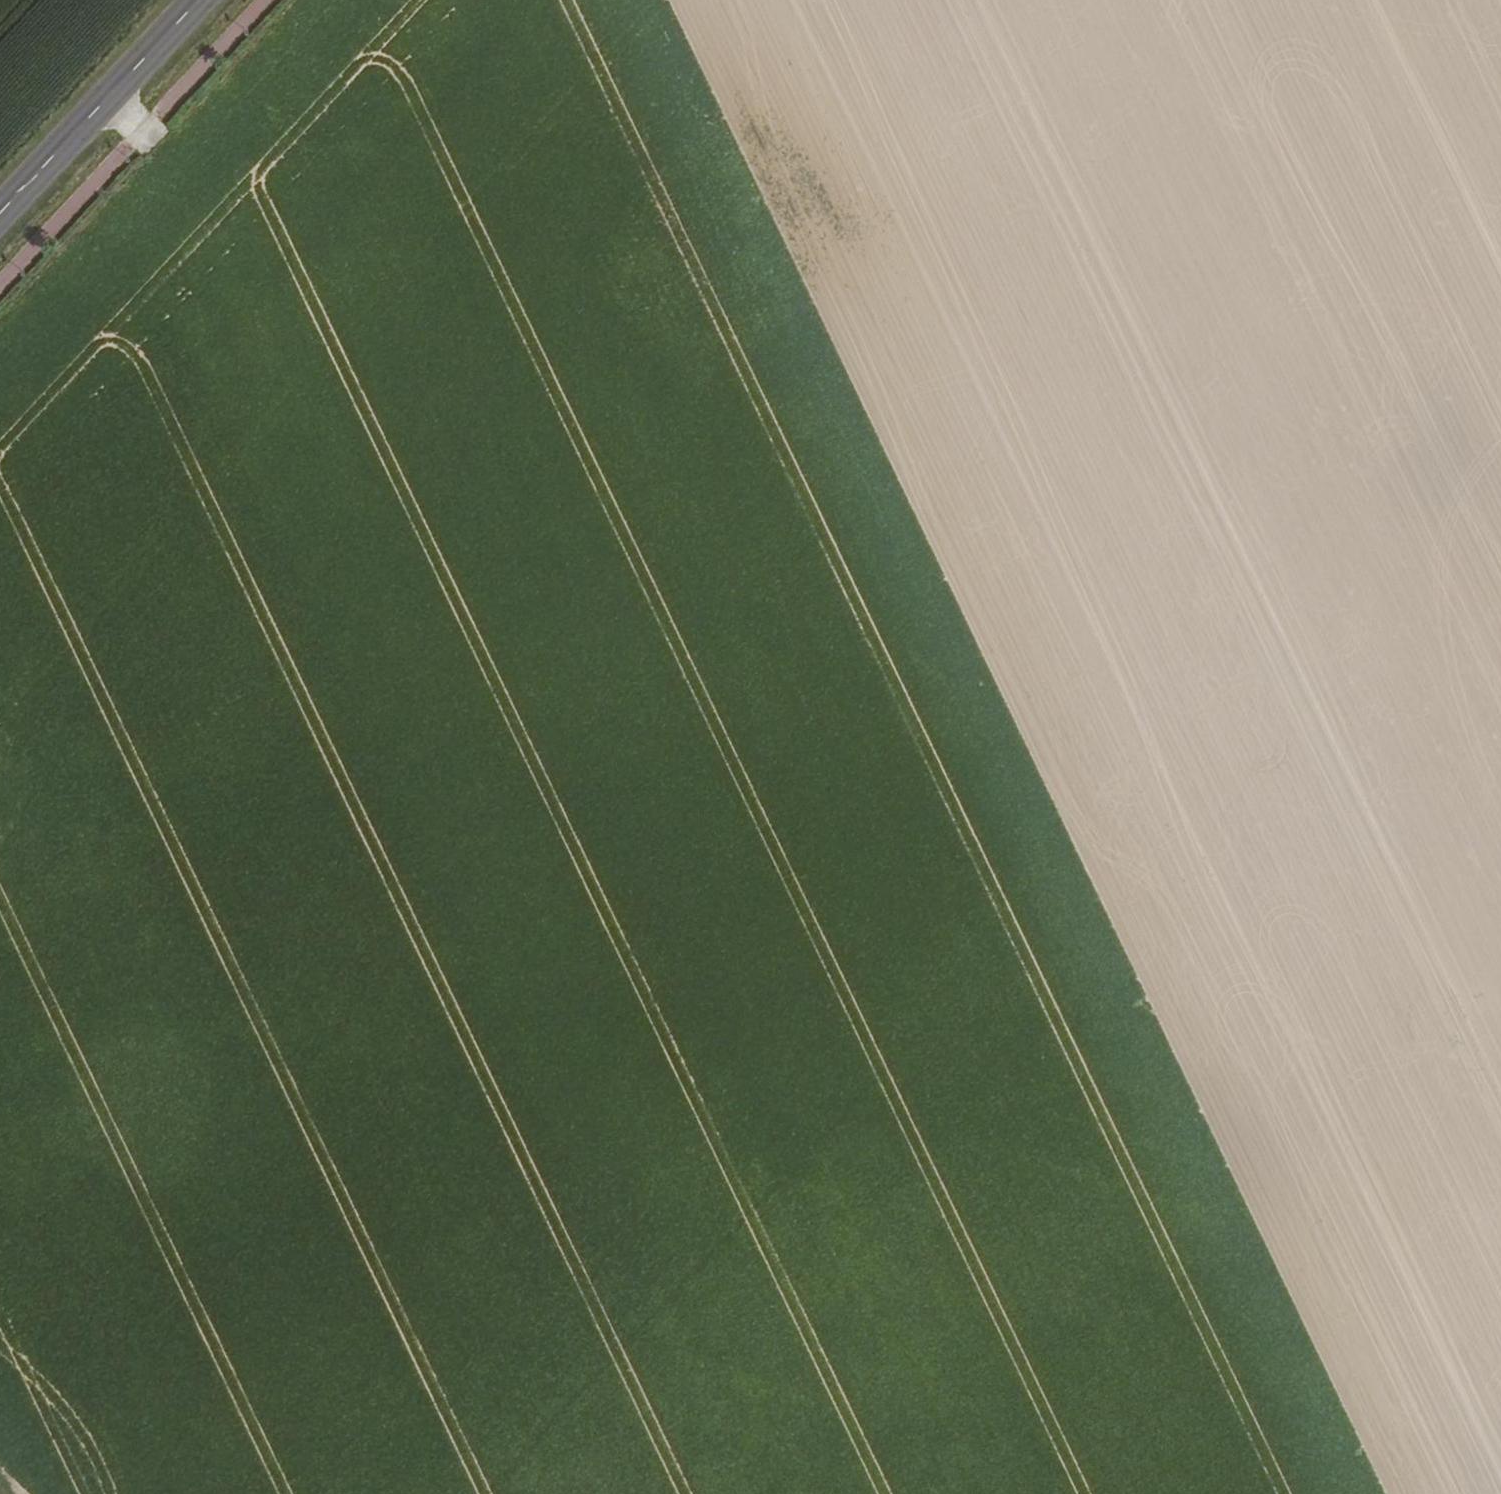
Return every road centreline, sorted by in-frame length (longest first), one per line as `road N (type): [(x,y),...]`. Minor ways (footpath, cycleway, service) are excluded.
road 1 (primary): [(0,221),(206,0)]

